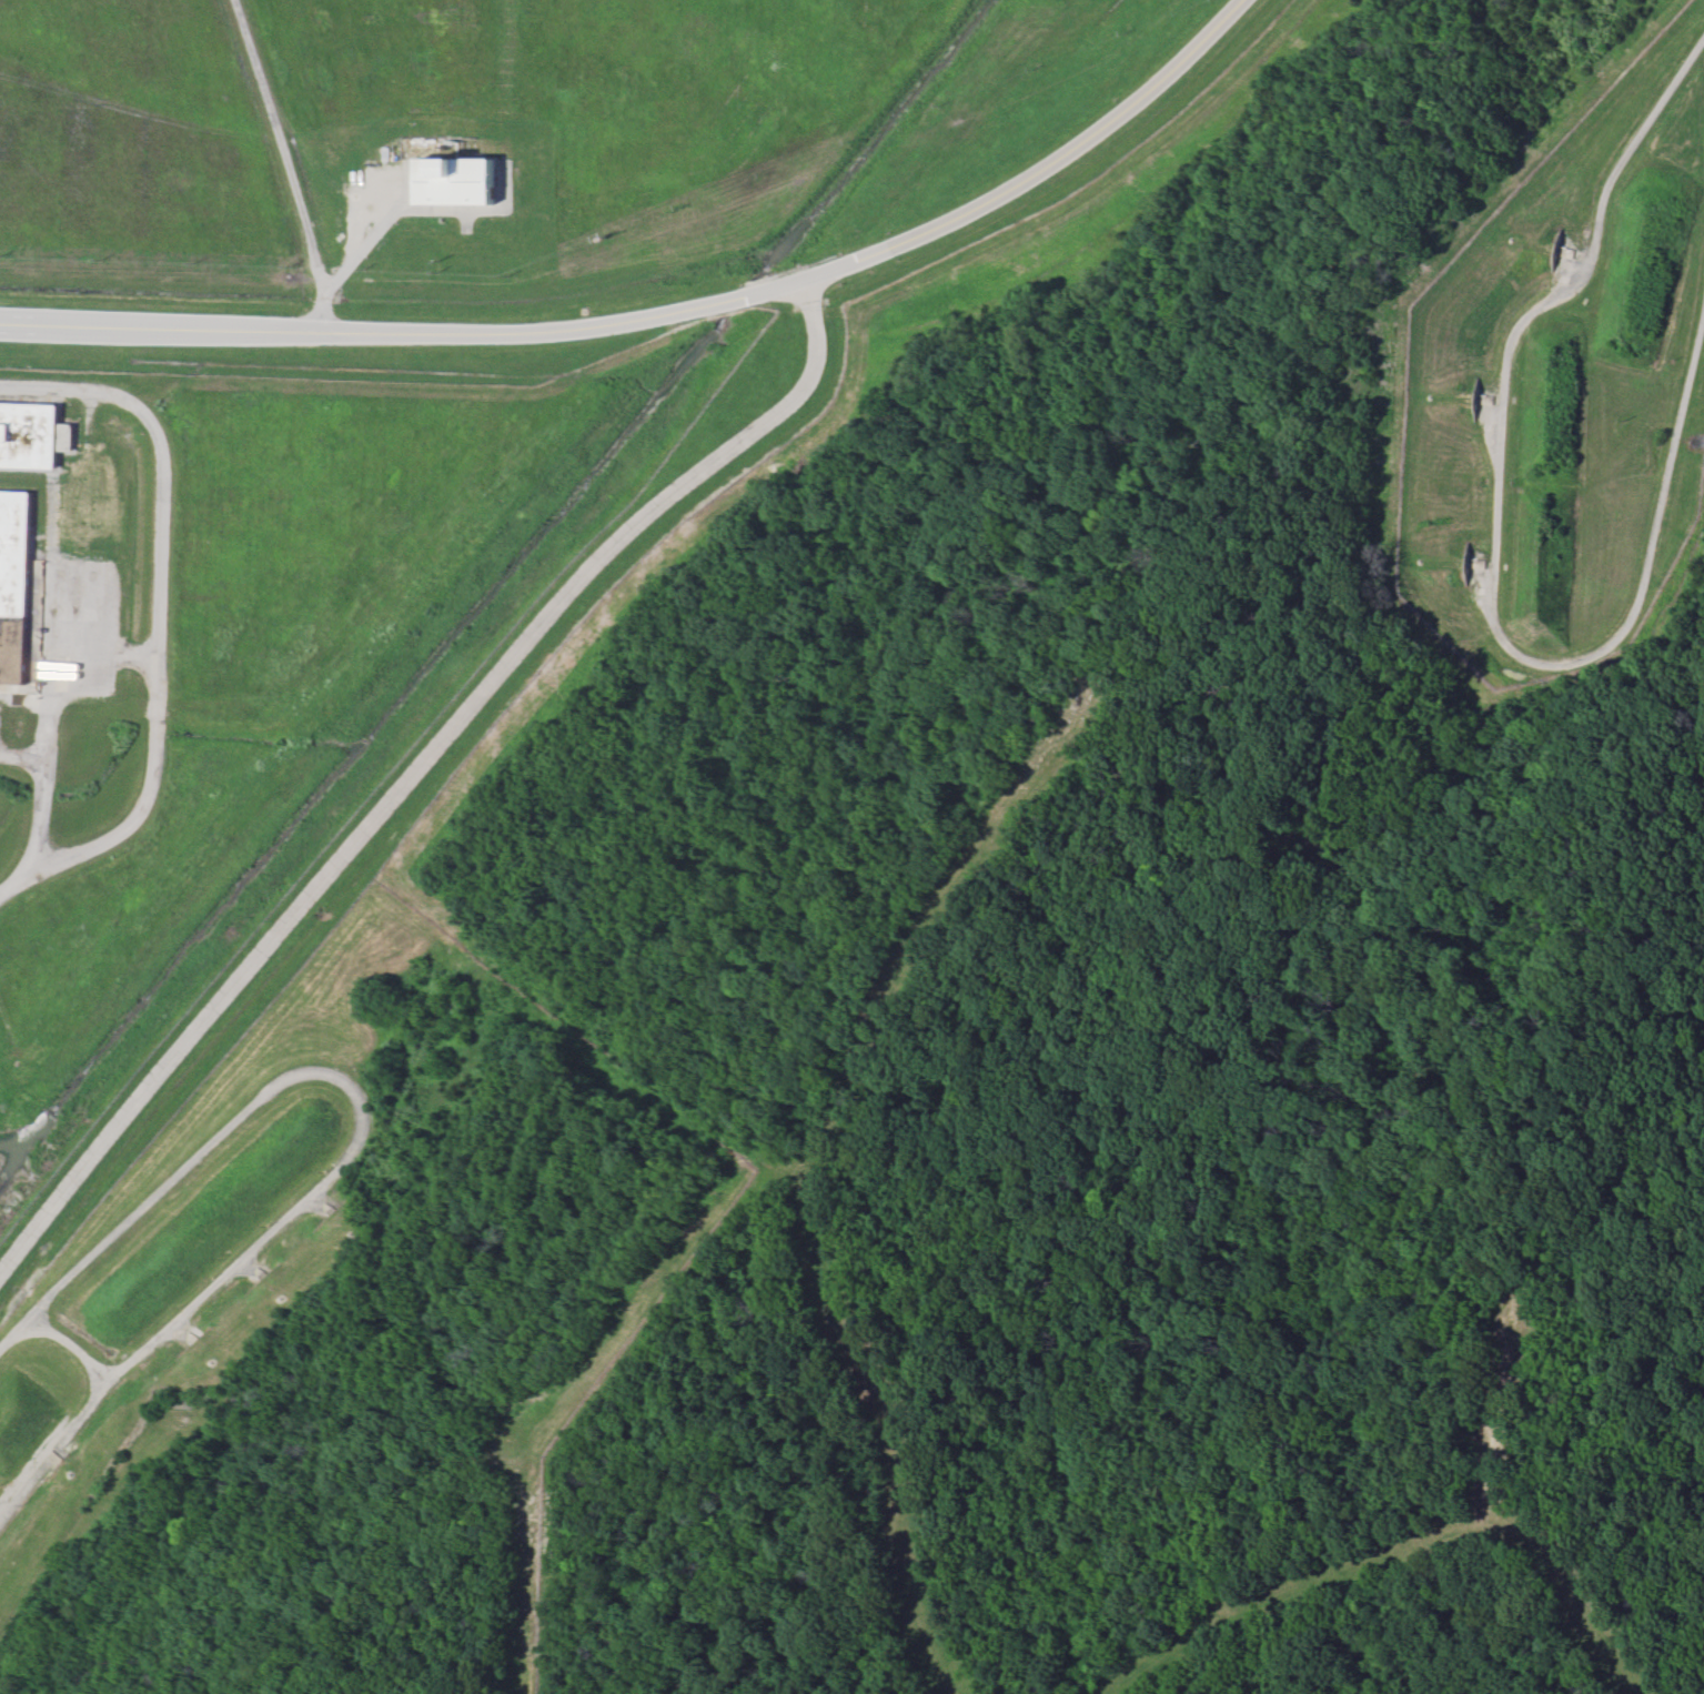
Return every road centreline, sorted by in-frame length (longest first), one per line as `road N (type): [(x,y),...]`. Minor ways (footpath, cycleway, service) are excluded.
road 1 (residential): [(1243,0),(1127,107),(1021,179),(925,229),(704,302),(561,326),(471,331),(0,314)]

